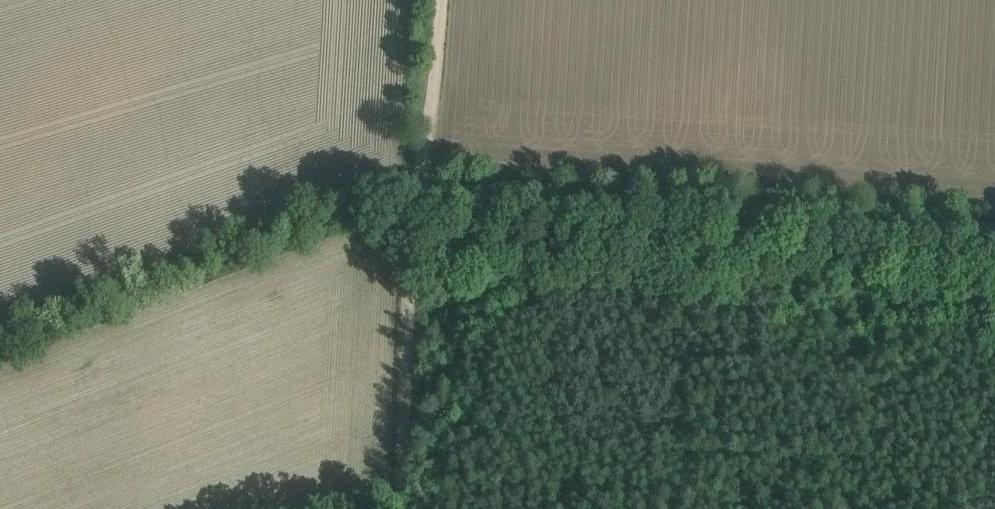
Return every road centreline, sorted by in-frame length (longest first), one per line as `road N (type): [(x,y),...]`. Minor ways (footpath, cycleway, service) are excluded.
road 1 (track): [(994,226),(418,189)]
road 2 (track): [(399,508),(418,189)]
road 3 (track): [(418,189),(439,0)]

